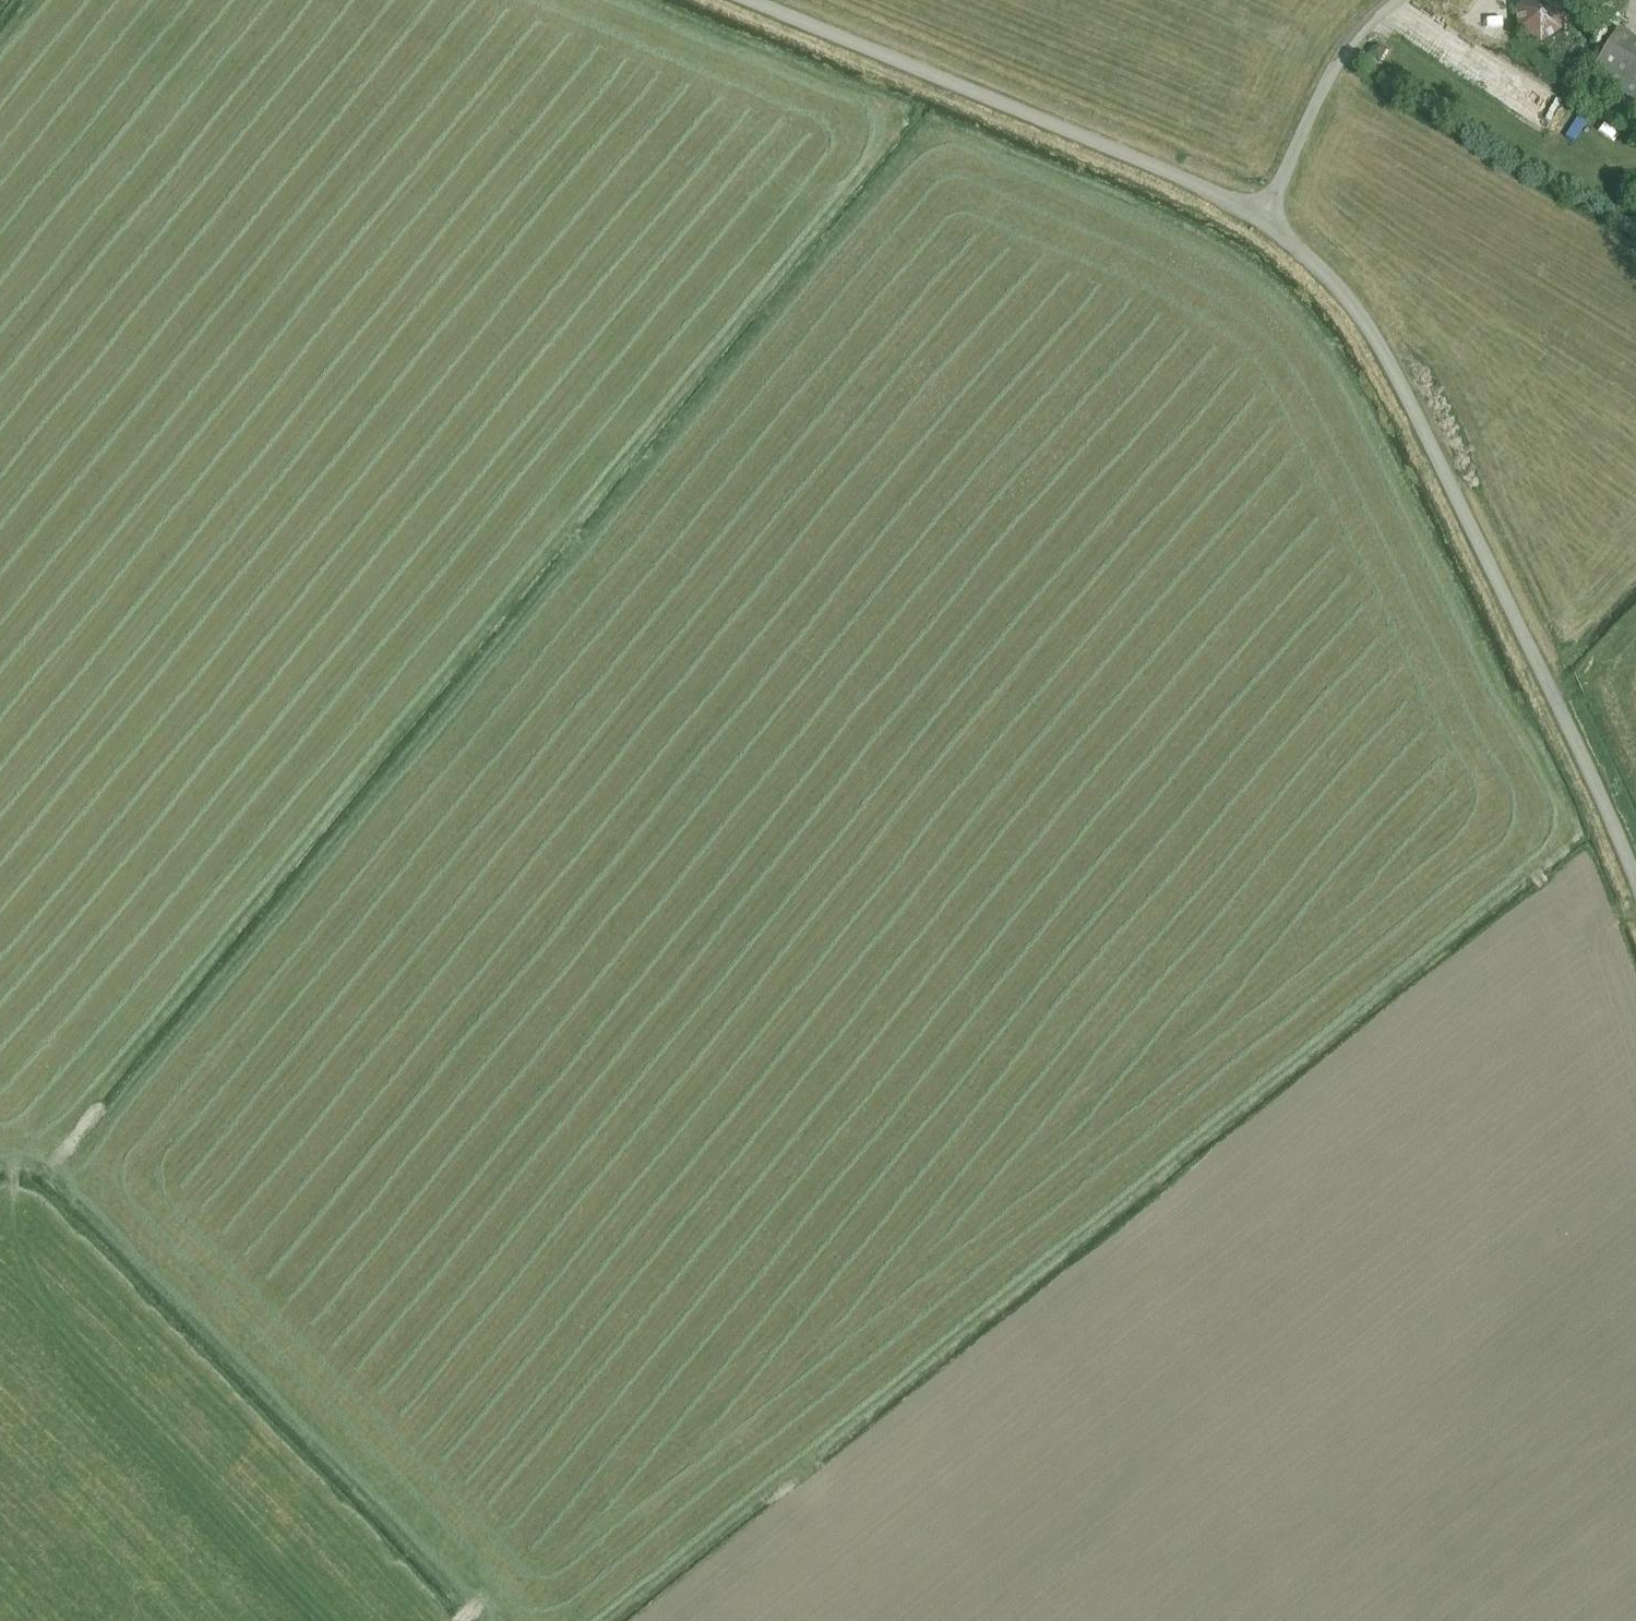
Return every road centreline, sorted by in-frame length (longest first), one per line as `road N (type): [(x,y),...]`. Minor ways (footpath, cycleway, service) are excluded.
road 1 (unclassified): [(1635,881),(1450,482),(1383,350),(1325,272),(1255,211),(1217,191),(754,0)]

